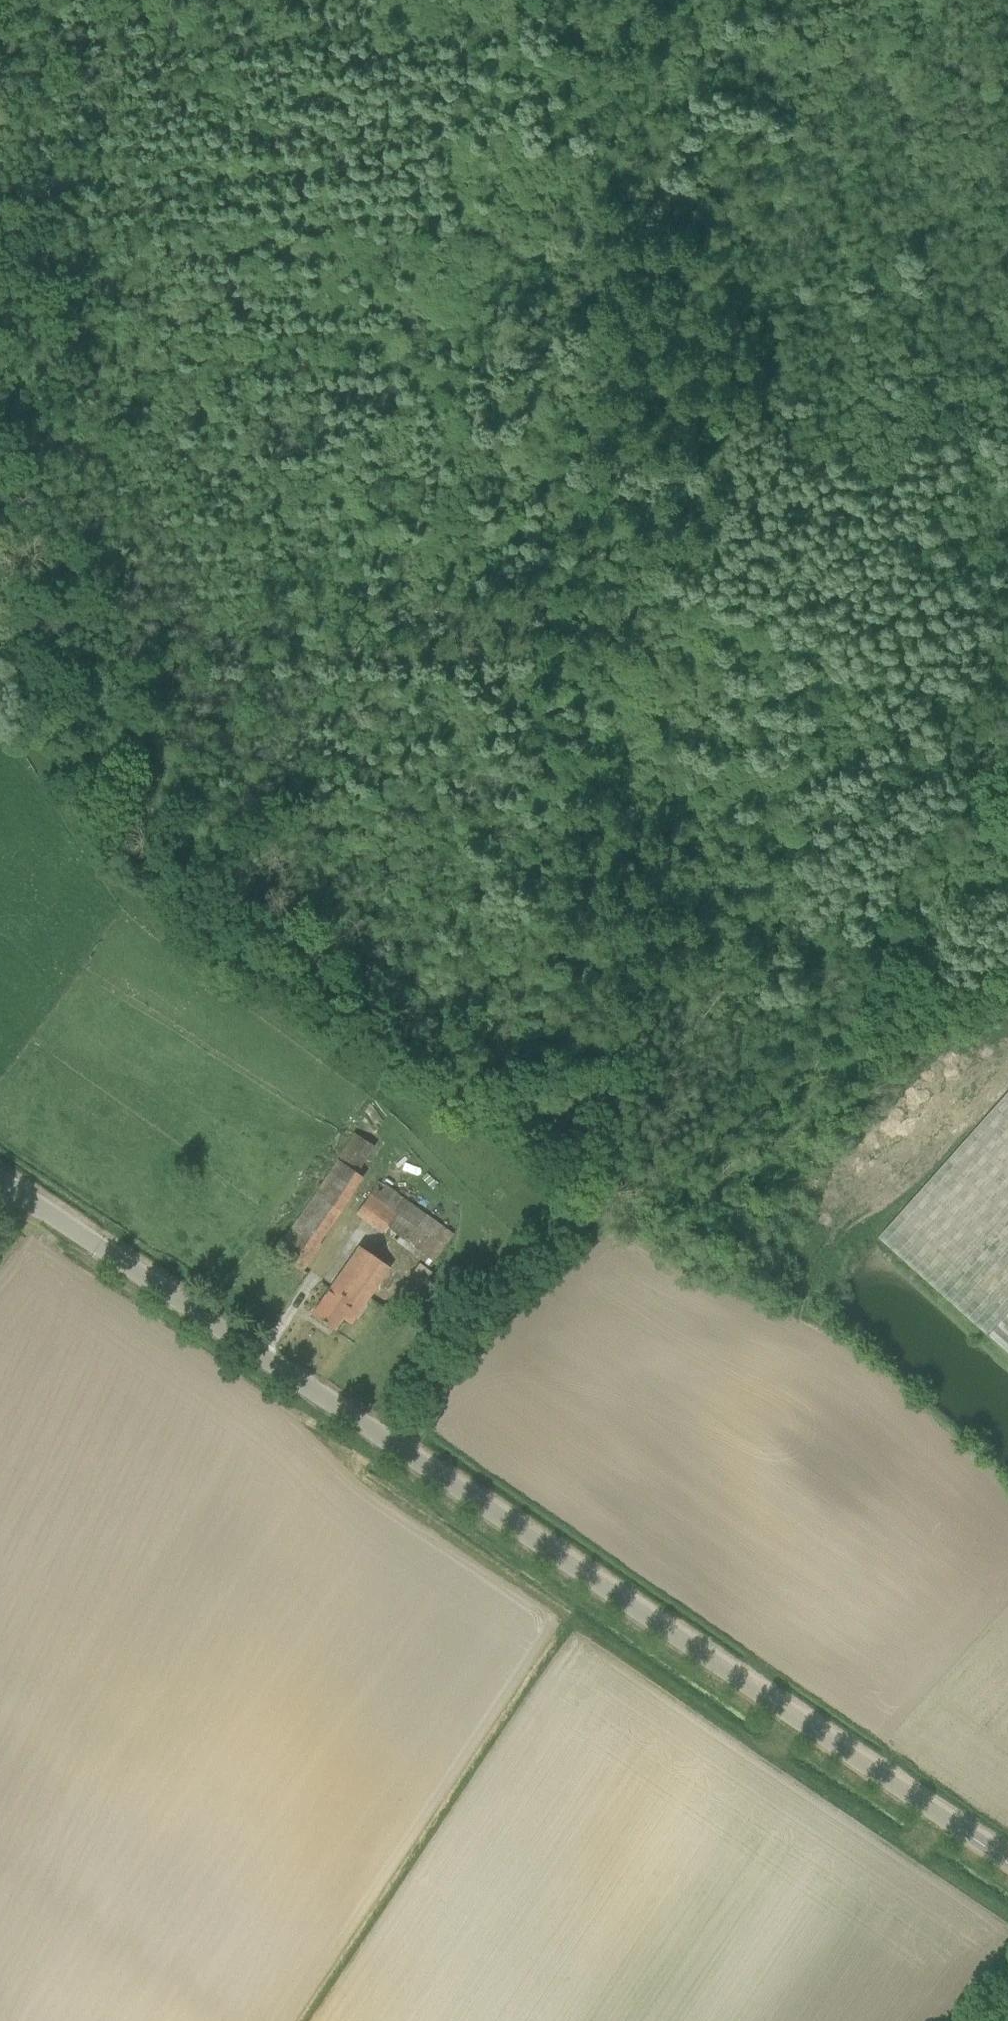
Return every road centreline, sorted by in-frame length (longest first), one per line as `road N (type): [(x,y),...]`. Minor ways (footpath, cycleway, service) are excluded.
road 1 (unclassified): [(1007,1860),(0,1180)]

